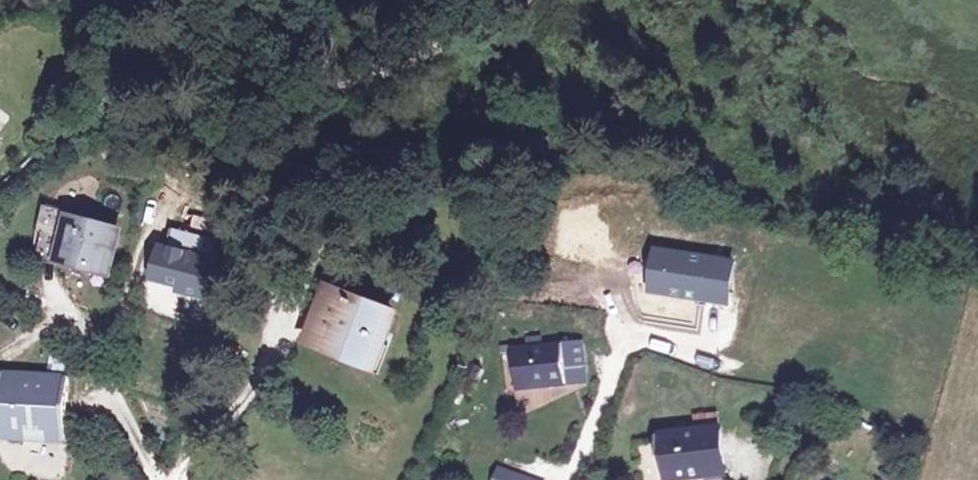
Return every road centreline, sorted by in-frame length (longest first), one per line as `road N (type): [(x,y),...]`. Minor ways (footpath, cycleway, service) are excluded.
road 1 (track): [(502,0),(462,29),(345,78),(295,86),(177,84),(113,104),(0,192)]
road 2 (residential): [(187,479),(255,389),(280,334)]

